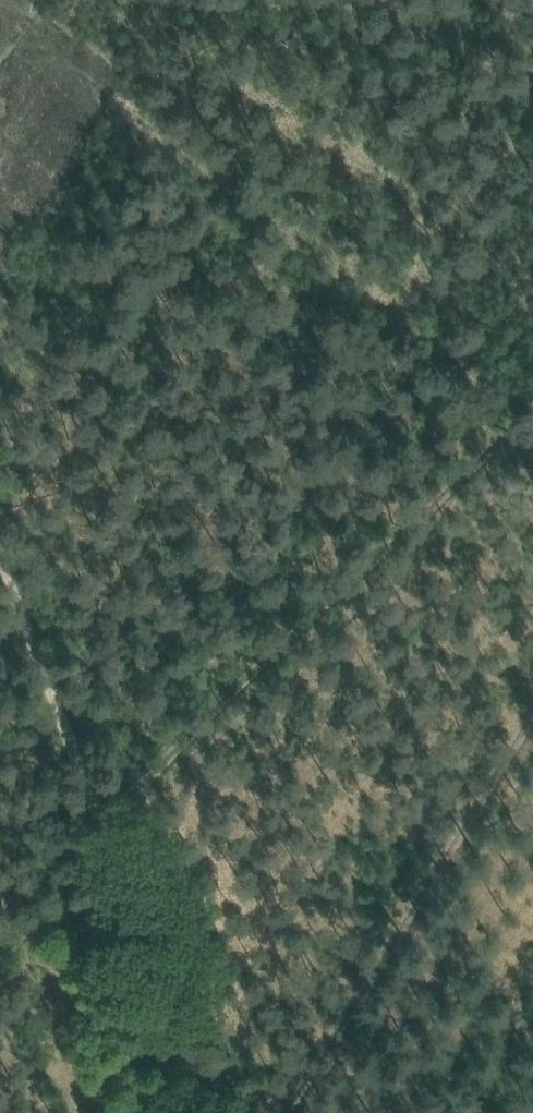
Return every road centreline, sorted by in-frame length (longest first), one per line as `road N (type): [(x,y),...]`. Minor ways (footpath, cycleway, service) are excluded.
road 1 (track): [(0,534),(201,1086)]

